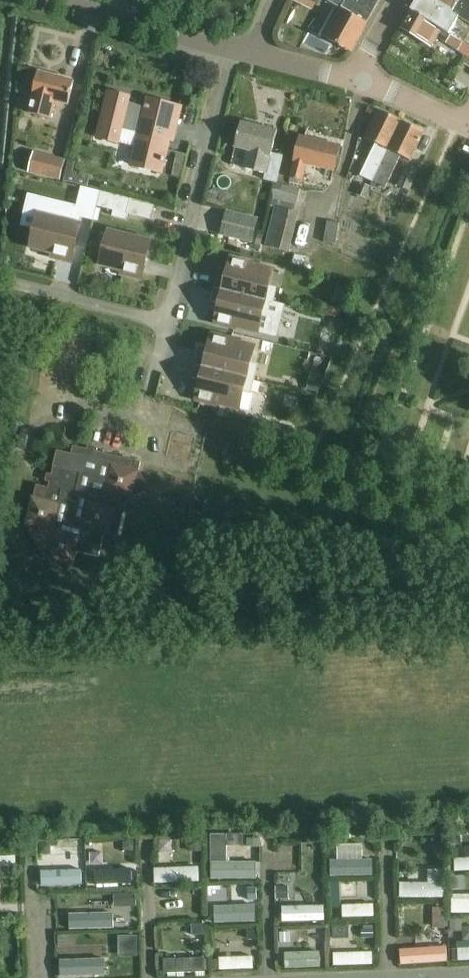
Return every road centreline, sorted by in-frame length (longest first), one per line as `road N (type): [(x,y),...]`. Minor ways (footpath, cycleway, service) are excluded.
road 1 (residential): [(167,323),(231,50)]
road 2 (residential): [(231,50),(60,0)]
road 3 (residential): [(167,323),(18,287)]

